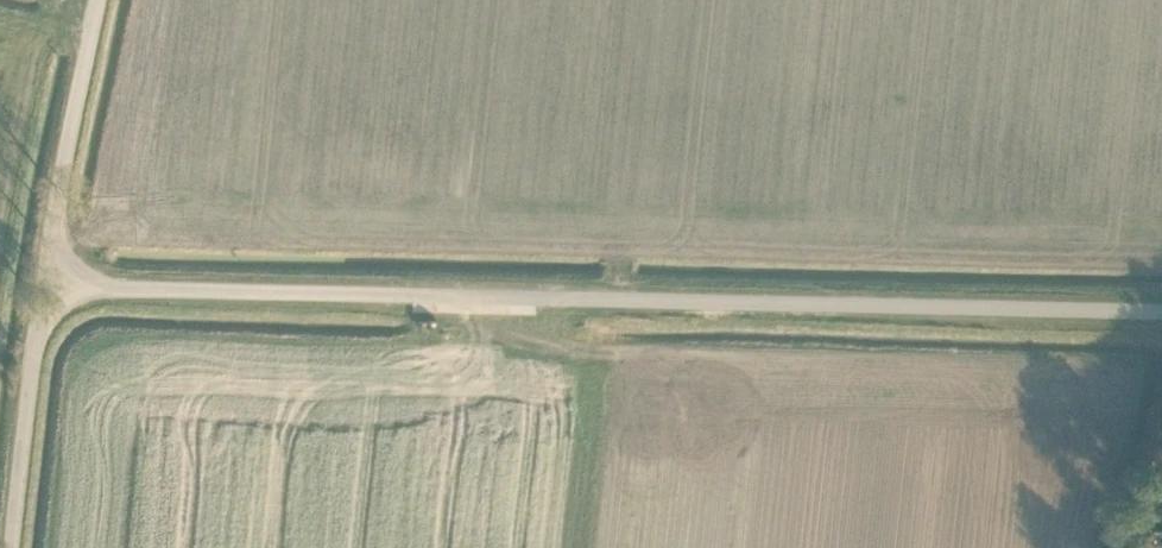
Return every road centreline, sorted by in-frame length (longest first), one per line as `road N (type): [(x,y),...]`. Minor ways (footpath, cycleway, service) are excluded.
road 1 (unclassified): [(1161,307),(46,280)]
road 2 (unclassified): [(46,280),(100,0)]
road 3 (unclassified): [(14,547),(46,280)]

